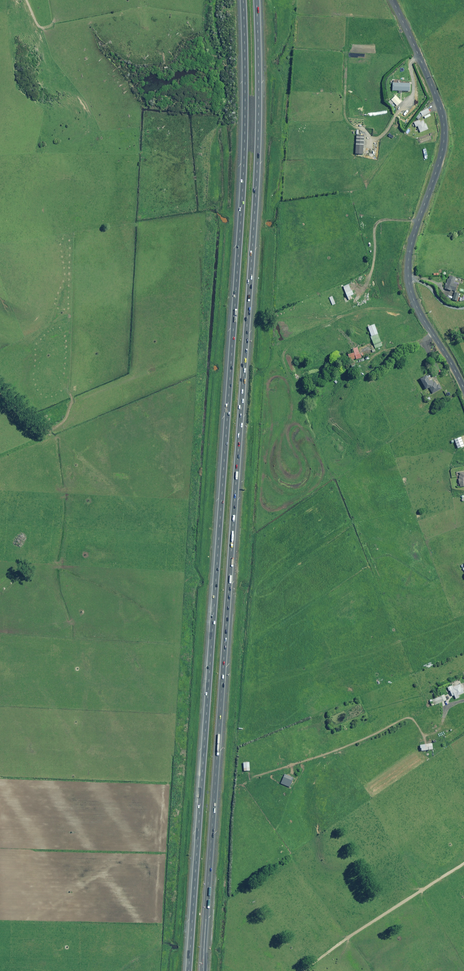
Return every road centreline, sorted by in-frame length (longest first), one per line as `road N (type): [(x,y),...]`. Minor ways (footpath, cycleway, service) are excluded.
road 1 (motorway): [(259,0),(257,231),(205,970)]
road 2 (motorway): [(192,970),(243,212),(246,0)]
road 3 (unclassified): [(463,388),(409,283),(412,242),(445,131),(392,0)]

